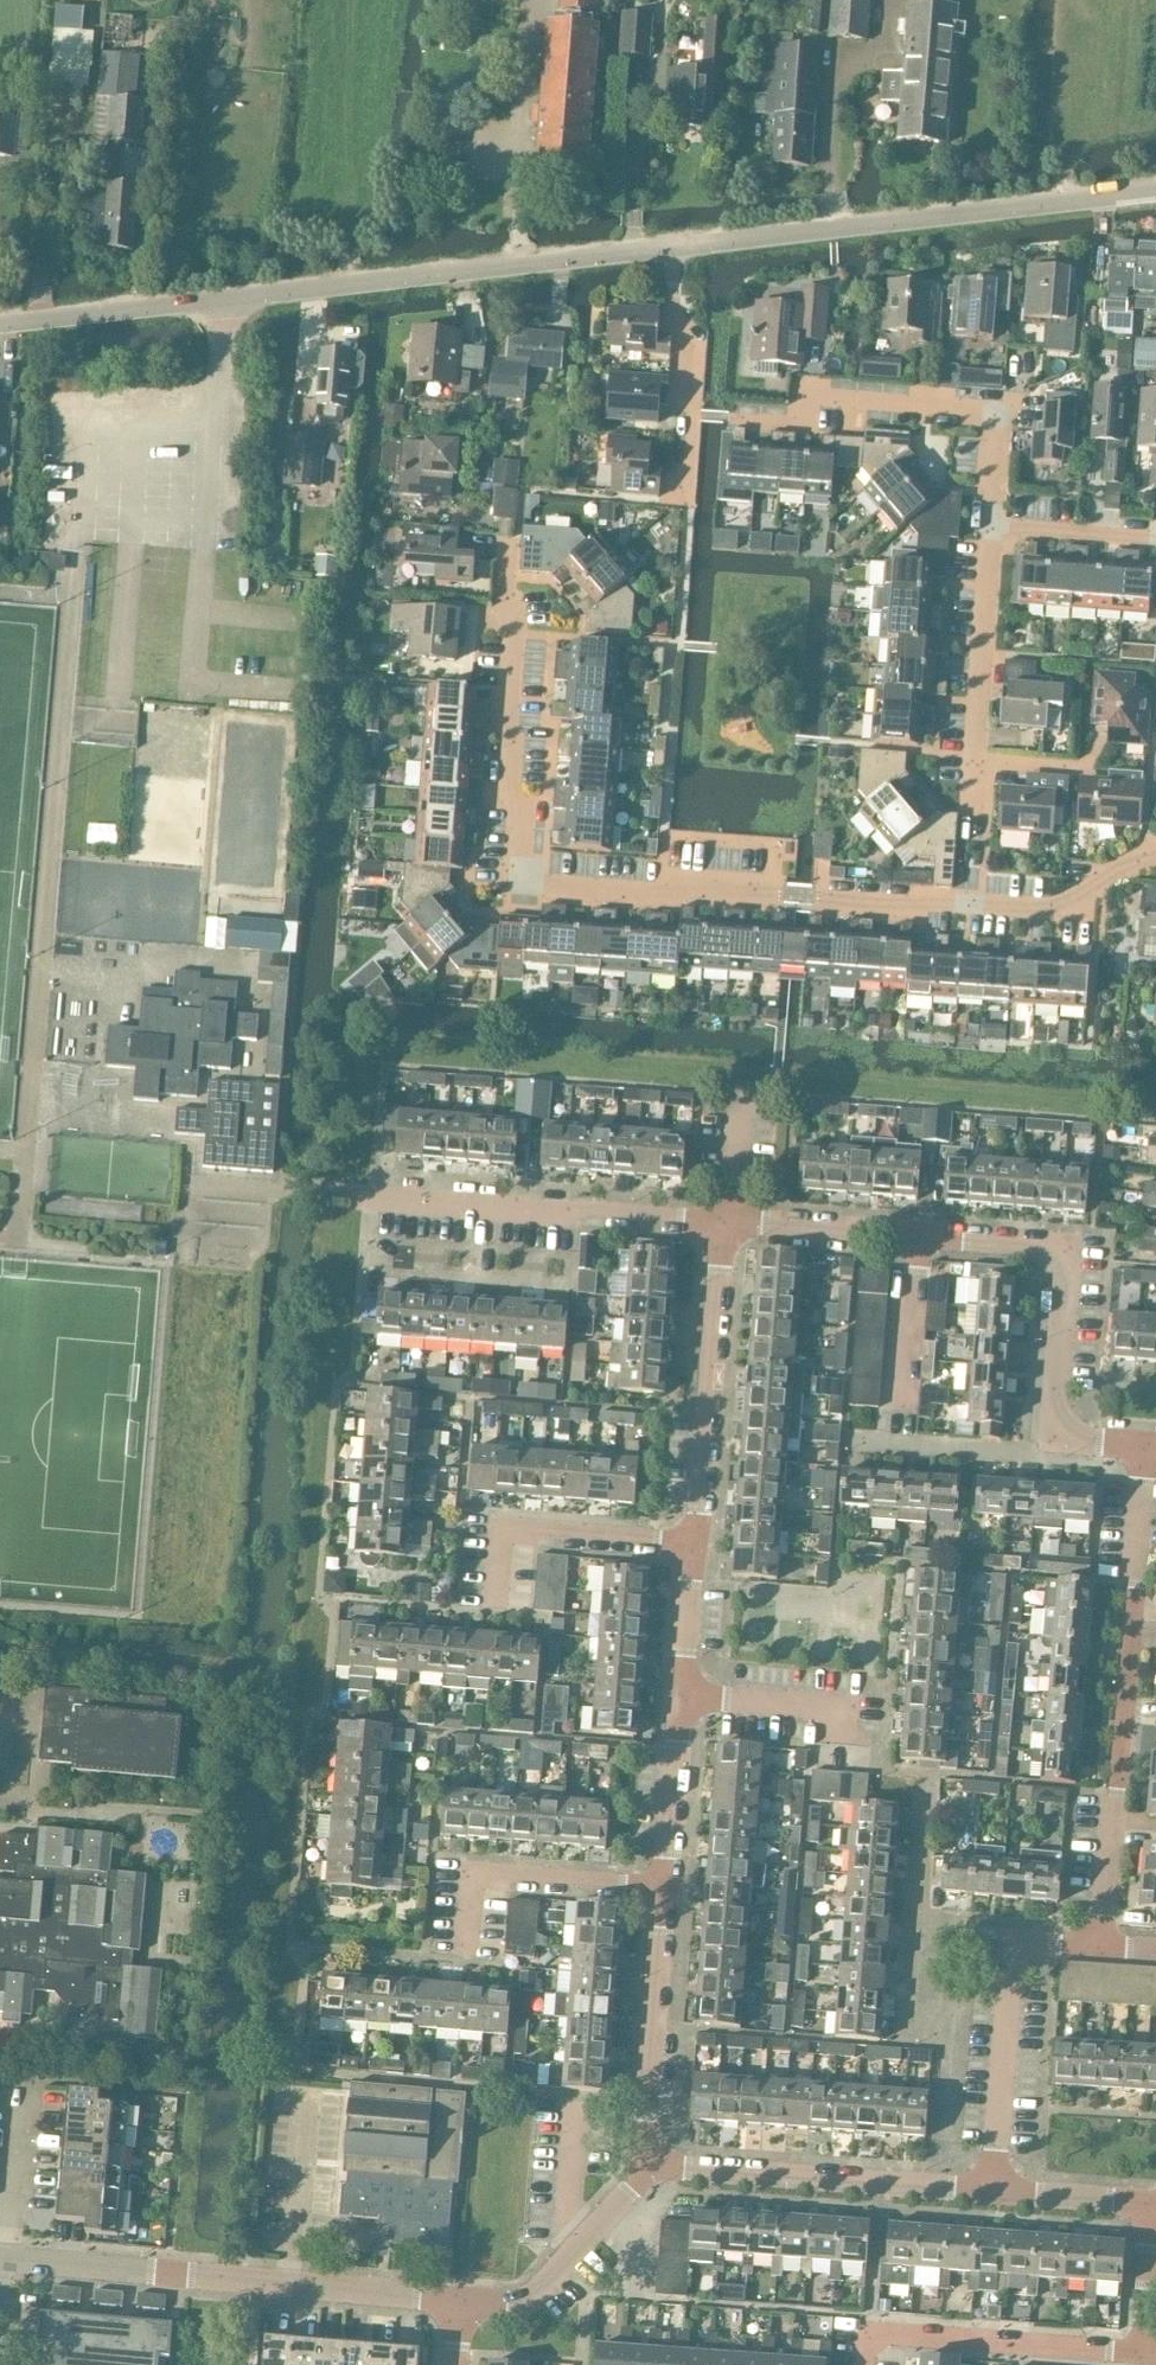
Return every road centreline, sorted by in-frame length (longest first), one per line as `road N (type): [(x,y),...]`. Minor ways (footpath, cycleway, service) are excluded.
road 1 (residential): [(965,905),(532,879),(523,864),(527,810),(507,779),(511,547)]
road 2 (unclassified): [(0,325),(677,249)]
road 3 (residential): [(194,1183),(725,1221)]
road 4 (residential): [(1105,1946),(1143,1440)]
road 5 (unclassified): [(677,249),(1155,190)]
road 6 (residential): [(461,2296),(10,2254)]
road 7 (residential): [(731,421),(793,423),(807,399),(1004,410),(993,530)]
road 8 (residential): [(917,1236),(1031,1244),(1060,1257),(1055,1408),(1062,1426),(1143,1440)]
road 9 (residential): [(992,2191),(672,2168),(649,2175)]
road 10 (residential): [(992,2191),(1013,1942),(1105,1946)]
road 11 (residential): [(869,2364),(872,2323),(1154,2345)]
road 12 (residential): [(700,1539),(725,1221)]
road 13 (residential): [(486,1610),(493,1523),(700,1539)]
road 14 (residential): [(649,2175),(667,1885)]
road 15 (residential): [(466,1963),(474,1868),(667,1885)]
road 16 (residential): [(679,504),(694,349),(672,325),(677,249)]
road 17 (residential): [(649,2175),(541,2283),(523,2295),(461,2296)]
road 18 (residential): [(993,530),(976,761)]
road 19 (residential): [(1155,857),(1139,857),(1057,909),(965,905)]
road 20 (residential): [(835,1749),(838,1708),(687,1696)]
road 21 (residential): [(725,1221),(917,1236)]
road 22 (residential): [(667,1885),(687,1696)]
road 23 (residential): [(10,2254),(25,2074)]
road 24 (residential): [(917,1236),(902,1409)]
road 25 (residential): [(1155,2200),(992,2191)]
road 26 (residential): [(1155,542),(993,530)]
road 27 (residential): [(687,1696),(700,1539)]
road 28 (residential): [(976,761),(965,905)]

